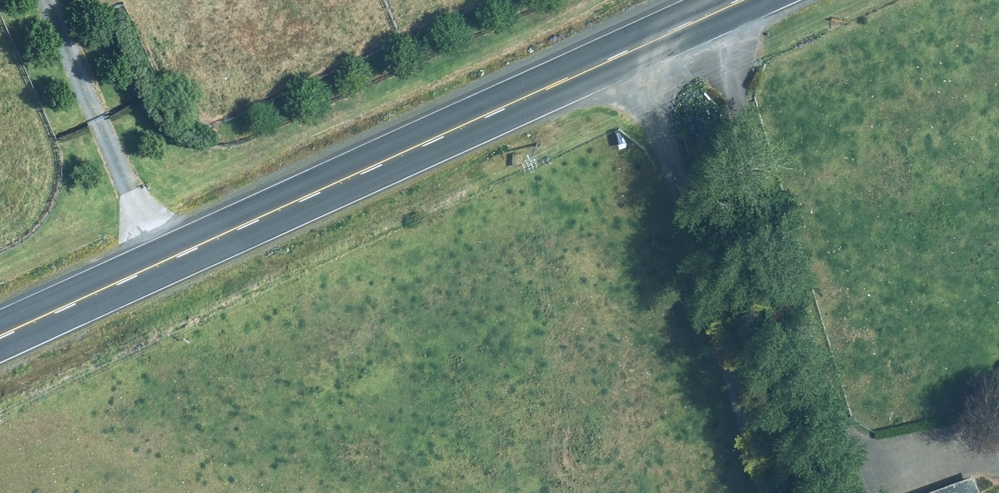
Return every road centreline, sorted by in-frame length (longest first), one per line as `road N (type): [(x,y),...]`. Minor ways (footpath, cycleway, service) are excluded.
road 1 (secondary): [(729,0),(0,329)]
road 2 (track): [(804,492),(729,308),(701,174),(650,35)]
road 3 (track): [(154,258),(28,0)]

